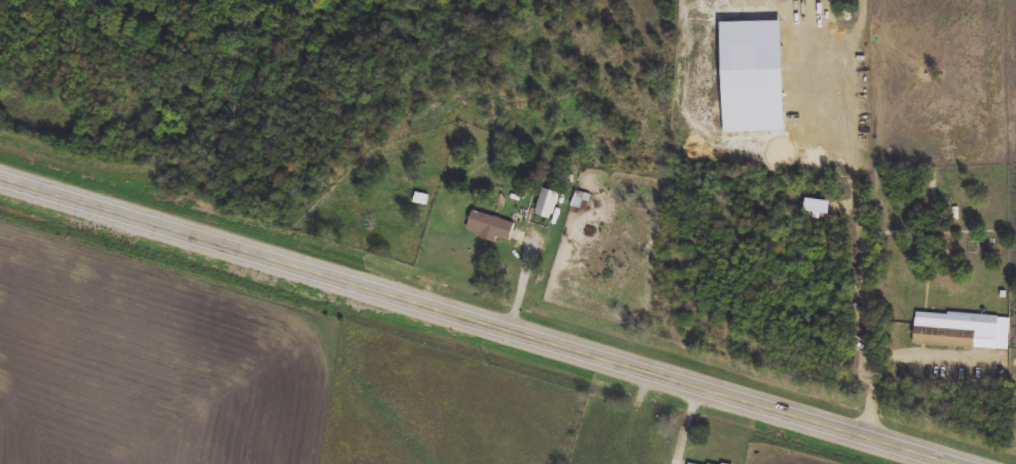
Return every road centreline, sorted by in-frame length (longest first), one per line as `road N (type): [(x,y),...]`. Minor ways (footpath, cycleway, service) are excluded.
road 1 (primary): [(963,463),(0,174)]
road 2 (residential): [(510,200),(529,229),(508,326)]

